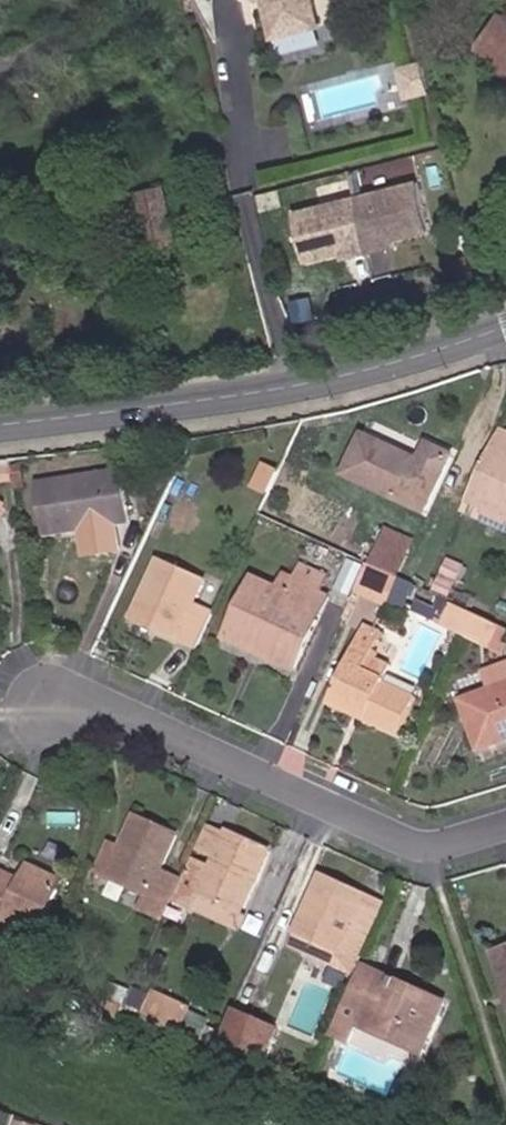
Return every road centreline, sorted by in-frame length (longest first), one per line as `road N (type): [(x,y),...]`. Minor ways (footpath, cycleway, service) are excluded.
road 1 (secondary): [(505,331),(383,370),(285,390),(0,430)]
road 2 (residential): [(505,827),(427,851),(112,710),(52,709)]

